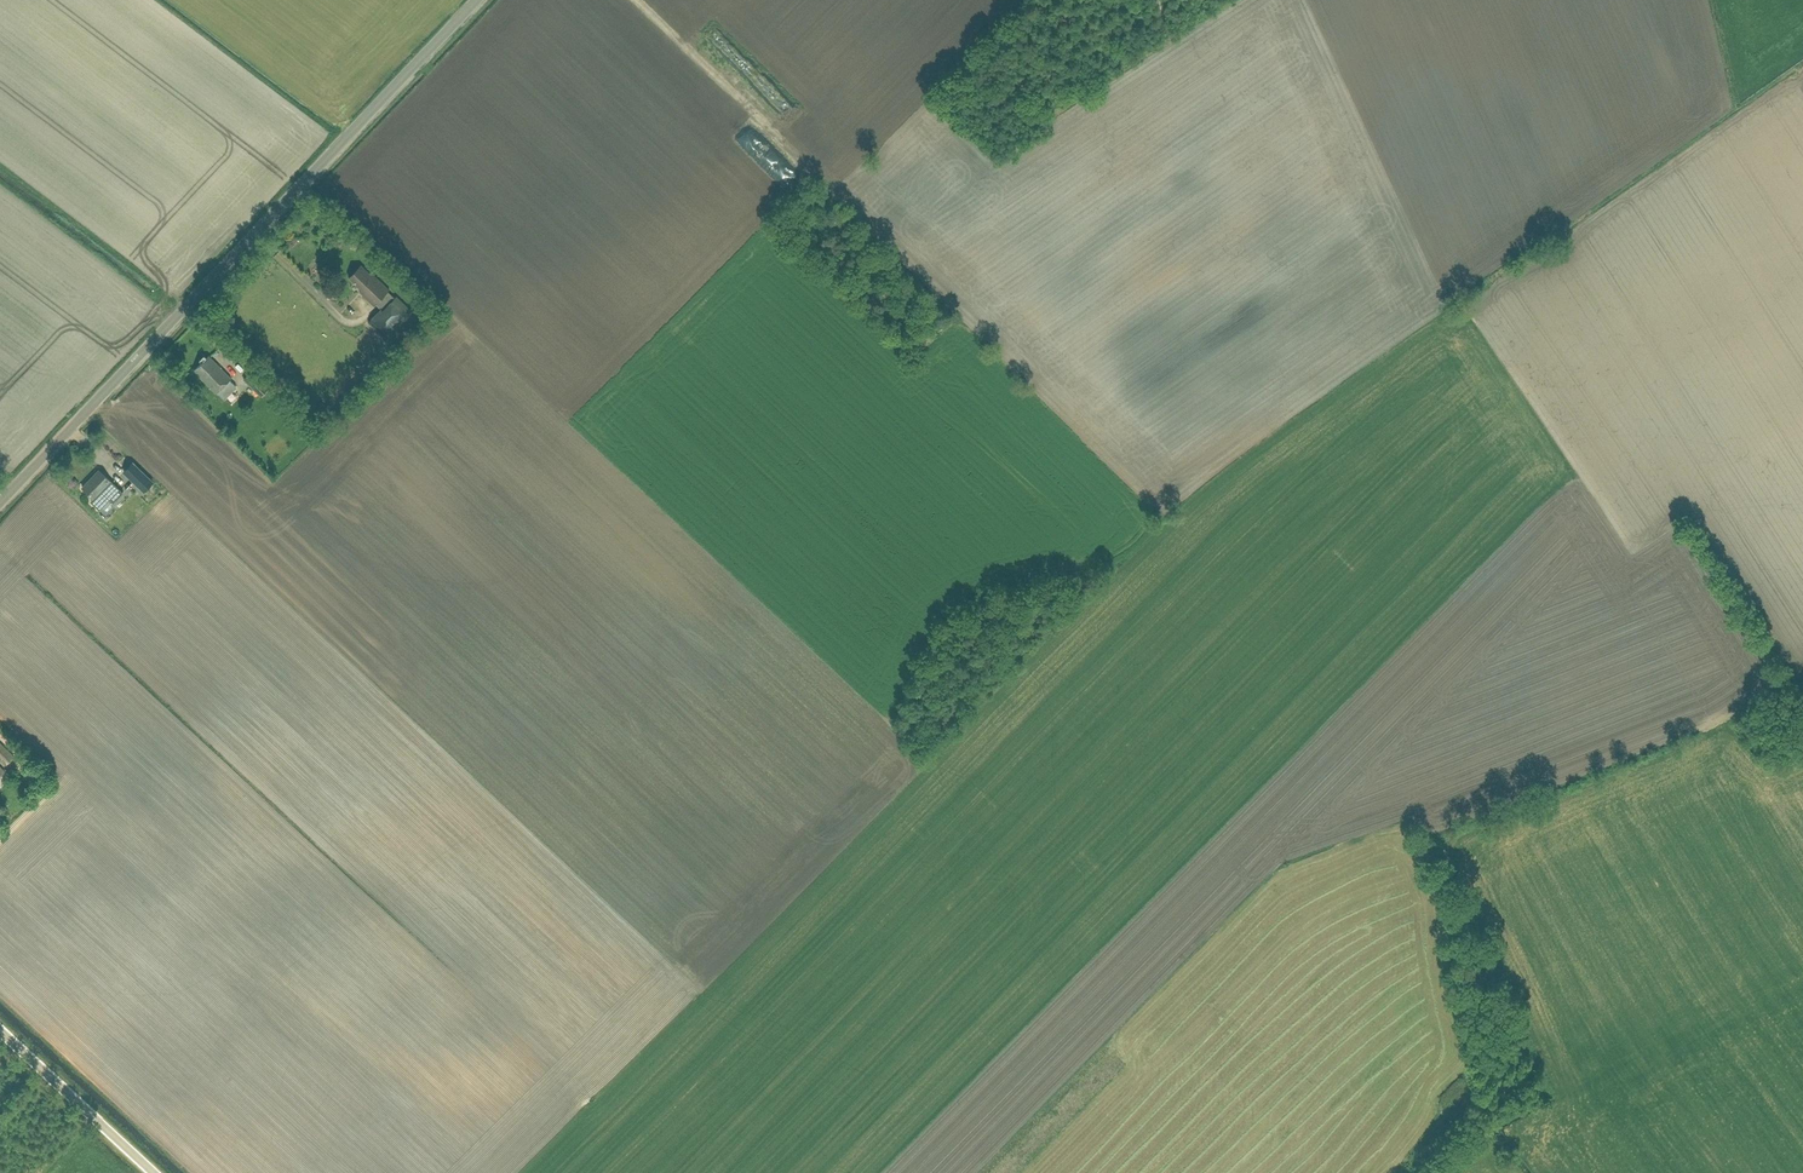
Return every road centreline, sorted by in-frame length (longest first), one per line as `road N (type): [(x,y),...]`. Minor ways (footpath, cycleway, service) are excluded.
road 1 (unclassified): [(0,500),(475,0)]
road 2 (unclassified): [(156,1172),(0,1030)]

